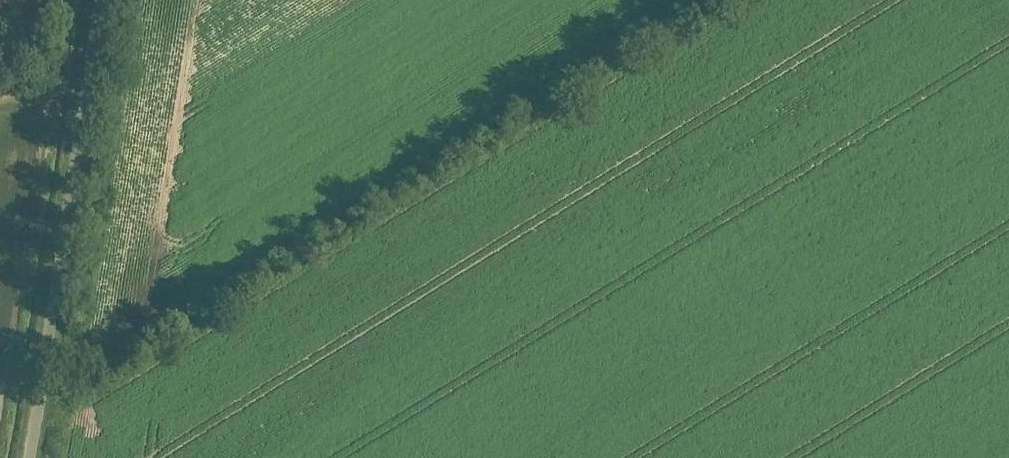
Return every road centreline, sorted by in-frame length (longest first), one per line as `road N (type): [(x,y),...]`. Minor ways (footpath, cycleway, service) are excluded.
road 1 (track): [(89,0),(21,457)]

